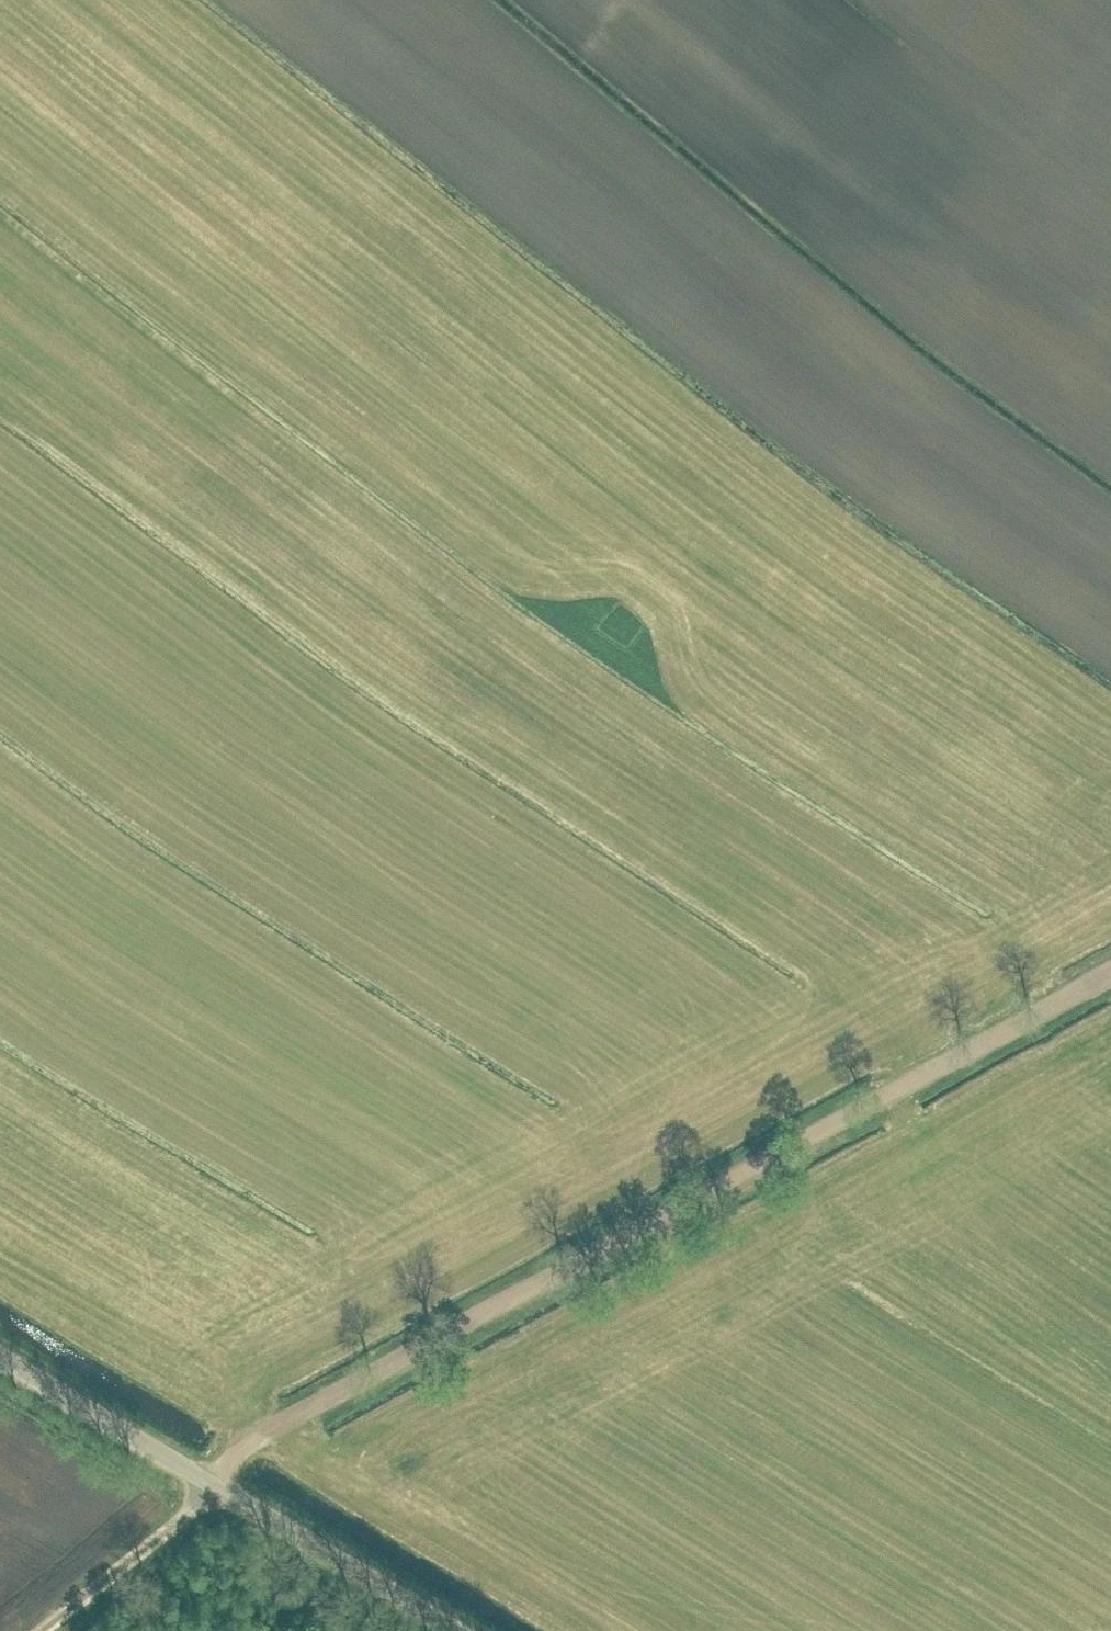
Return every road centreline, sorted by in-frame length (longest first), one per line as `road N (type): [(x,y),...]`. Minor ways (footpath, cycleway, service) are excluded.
road 1 (track): [(45,1630),(160,1536),(262,1431),(1110,975)]
road 2 (unclassified): [(465,1630),(0,1353)]

